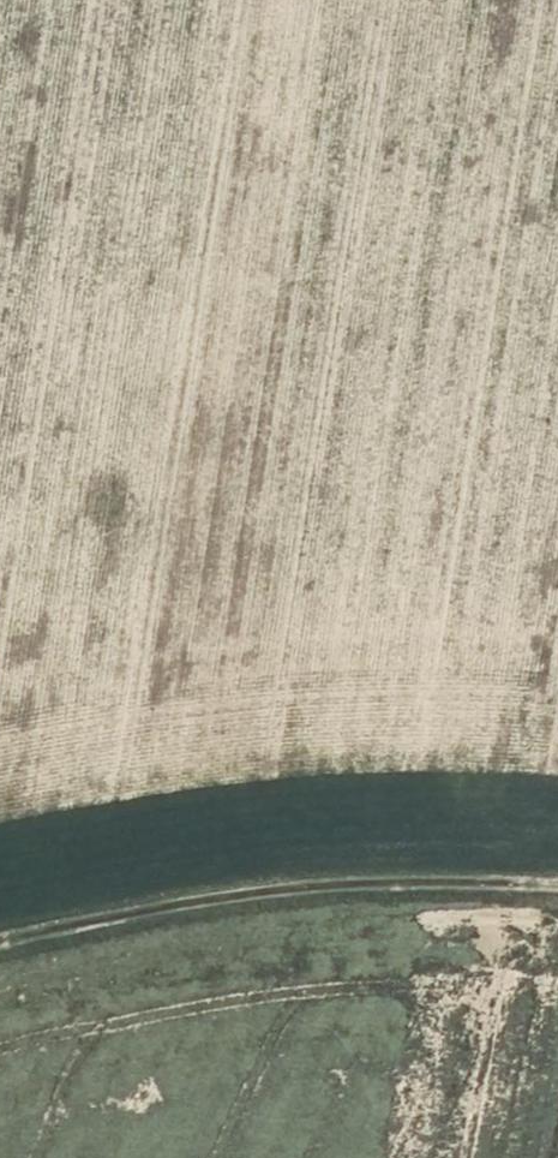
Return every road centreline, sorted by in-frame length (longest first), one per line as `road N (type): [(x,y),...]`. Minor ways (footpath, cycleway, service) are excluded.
road 1 (track): [(557,884),(378,881),(257,891),(0,943)]

